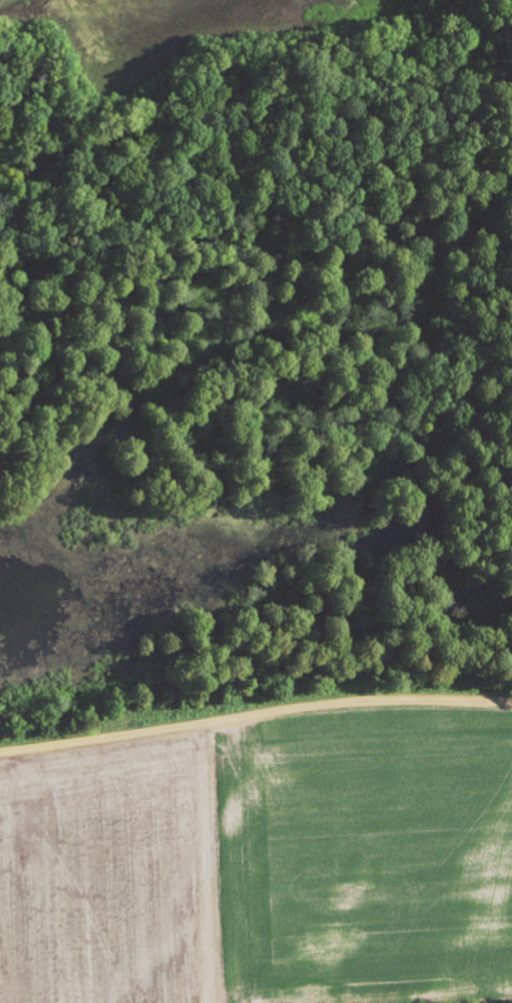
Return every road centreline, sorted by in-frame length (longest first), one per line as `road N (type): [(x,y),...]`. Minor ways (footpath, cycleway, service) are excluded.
road 1 (residential): [(0,751),(331,705),(511,700)]

